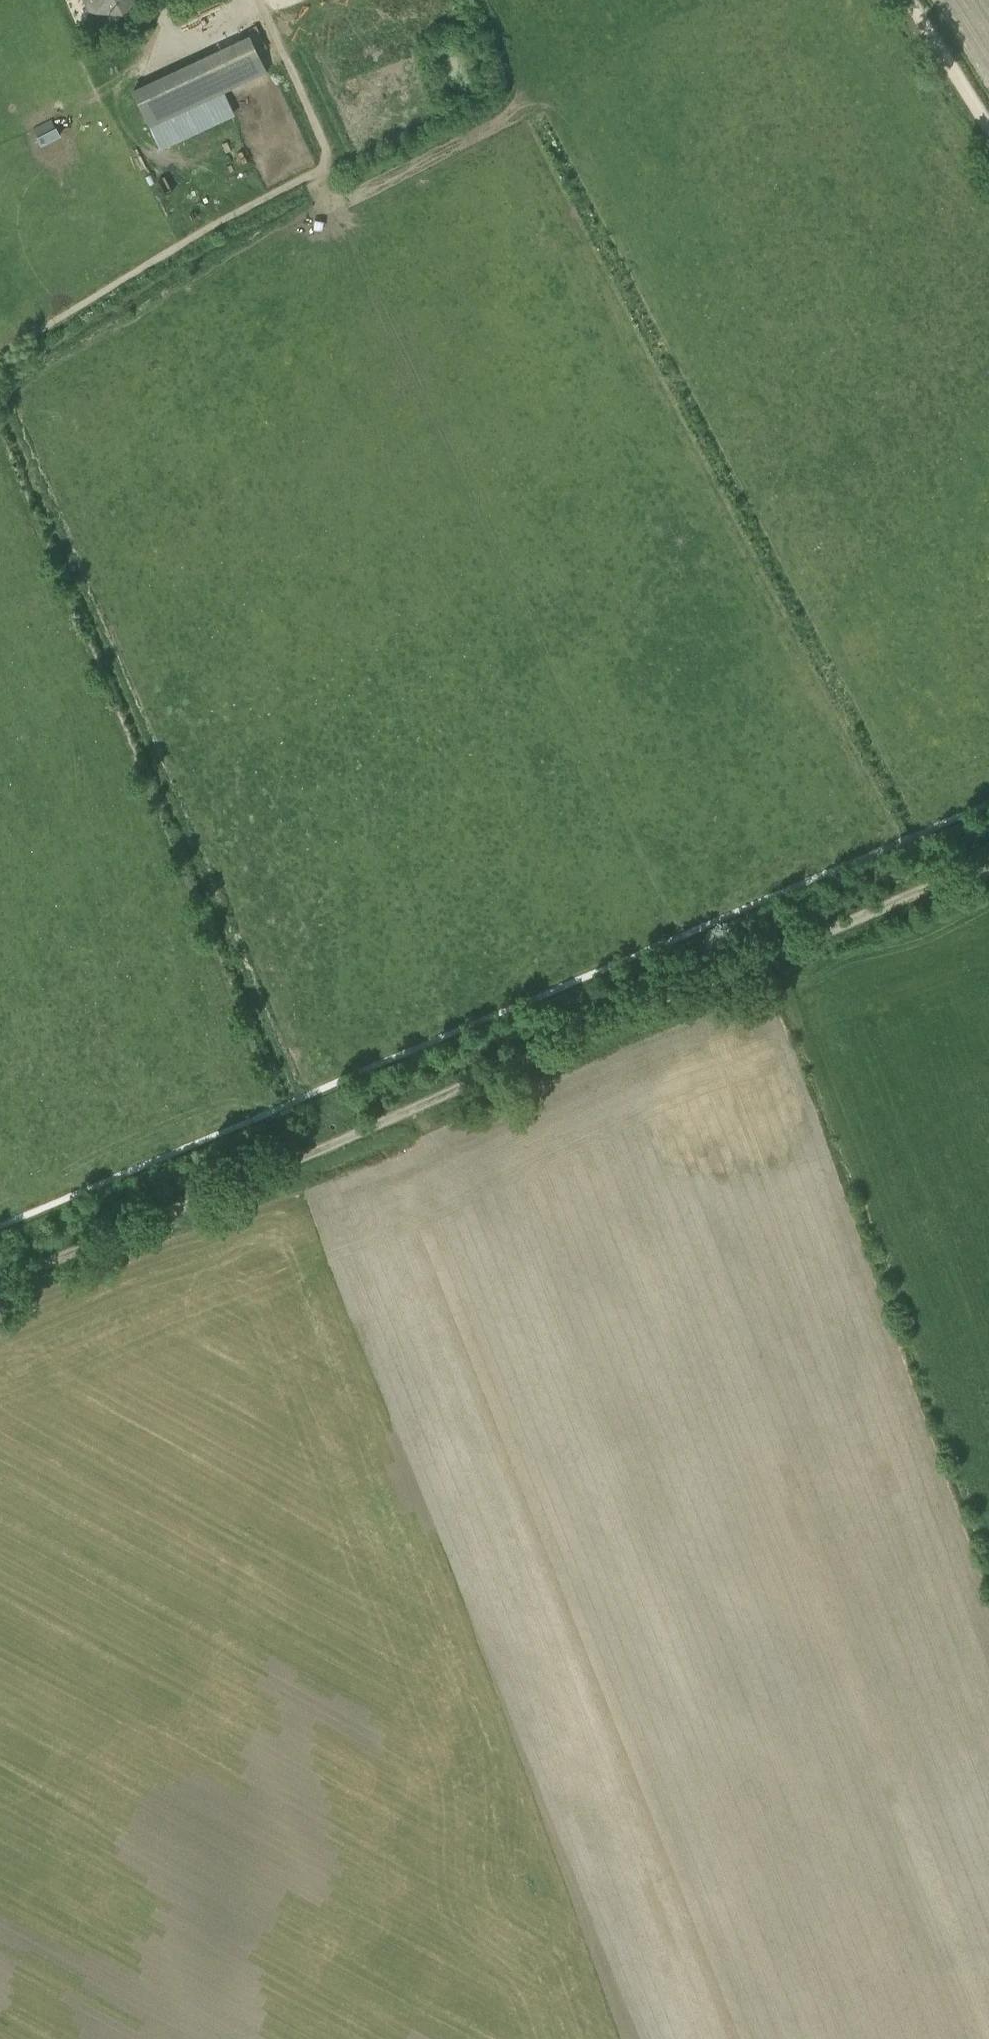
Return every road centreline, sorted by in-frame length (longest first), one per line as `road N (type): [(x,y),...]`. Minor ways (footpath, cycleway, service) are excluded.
road 1 (track): [(0,1290),(988,869)]
road 2 (track): [(912,0),(988,123)]

